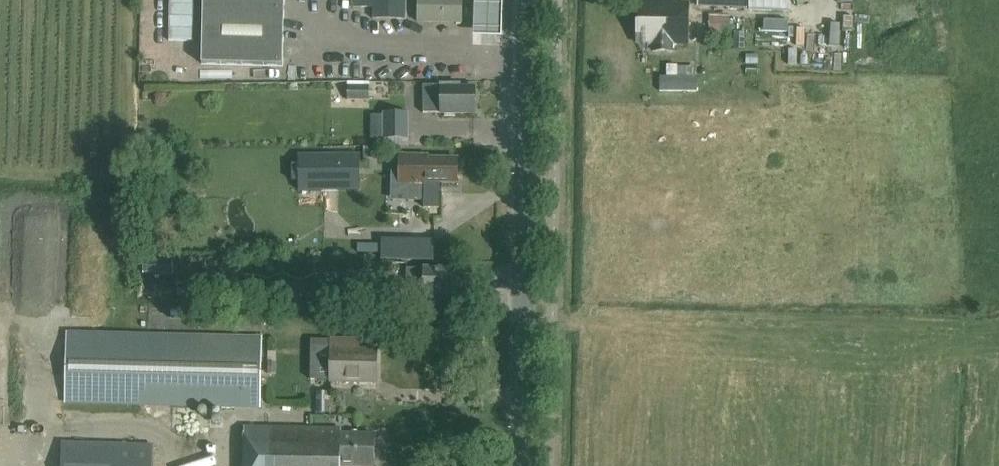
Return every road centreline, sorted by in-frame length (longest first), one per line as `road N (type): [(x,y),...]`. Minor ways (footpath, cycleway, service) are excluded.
road 1 (tertiary): [(519,465),(527,0)]

